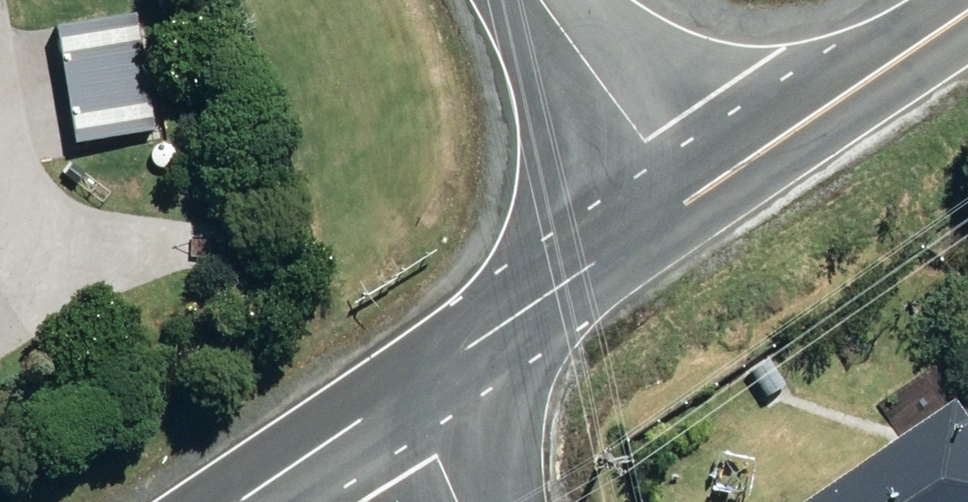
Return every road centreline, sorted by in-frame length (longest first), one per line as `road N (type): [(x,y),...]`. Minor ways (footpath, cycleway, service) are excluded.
road 1 (tertiary): [(967,10),(683,205)]
road 2 (tertiary): [(683,205),(405,398)]
road 3 (residential): [(540,0),(683,205)]
road 4 (tertiary): [(405,398),(246,501)]

